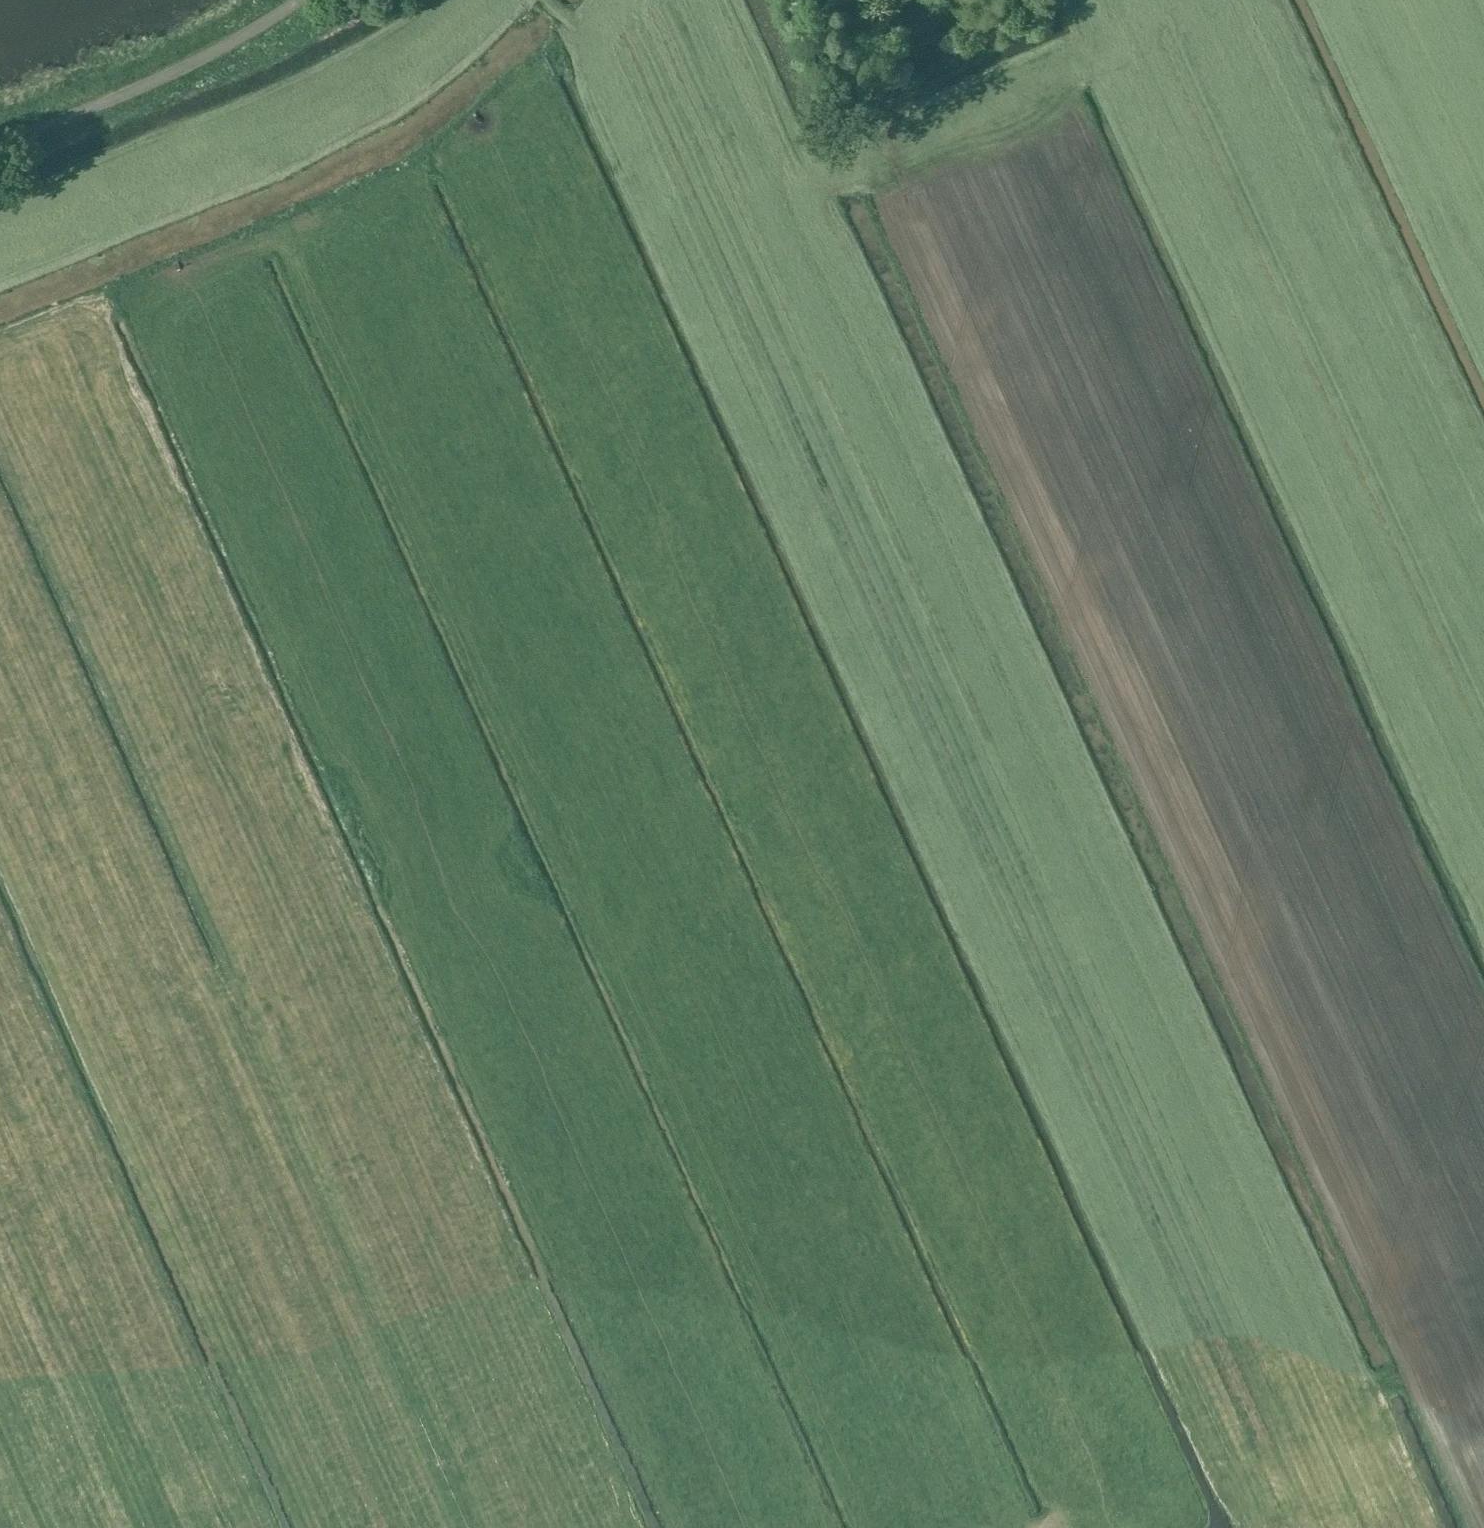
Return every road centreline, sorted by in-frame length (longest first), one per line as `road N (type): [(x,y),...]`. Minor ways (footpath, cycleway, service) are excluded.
road 1 (unclassified): [(0,143),(177,74),(303,0)]

